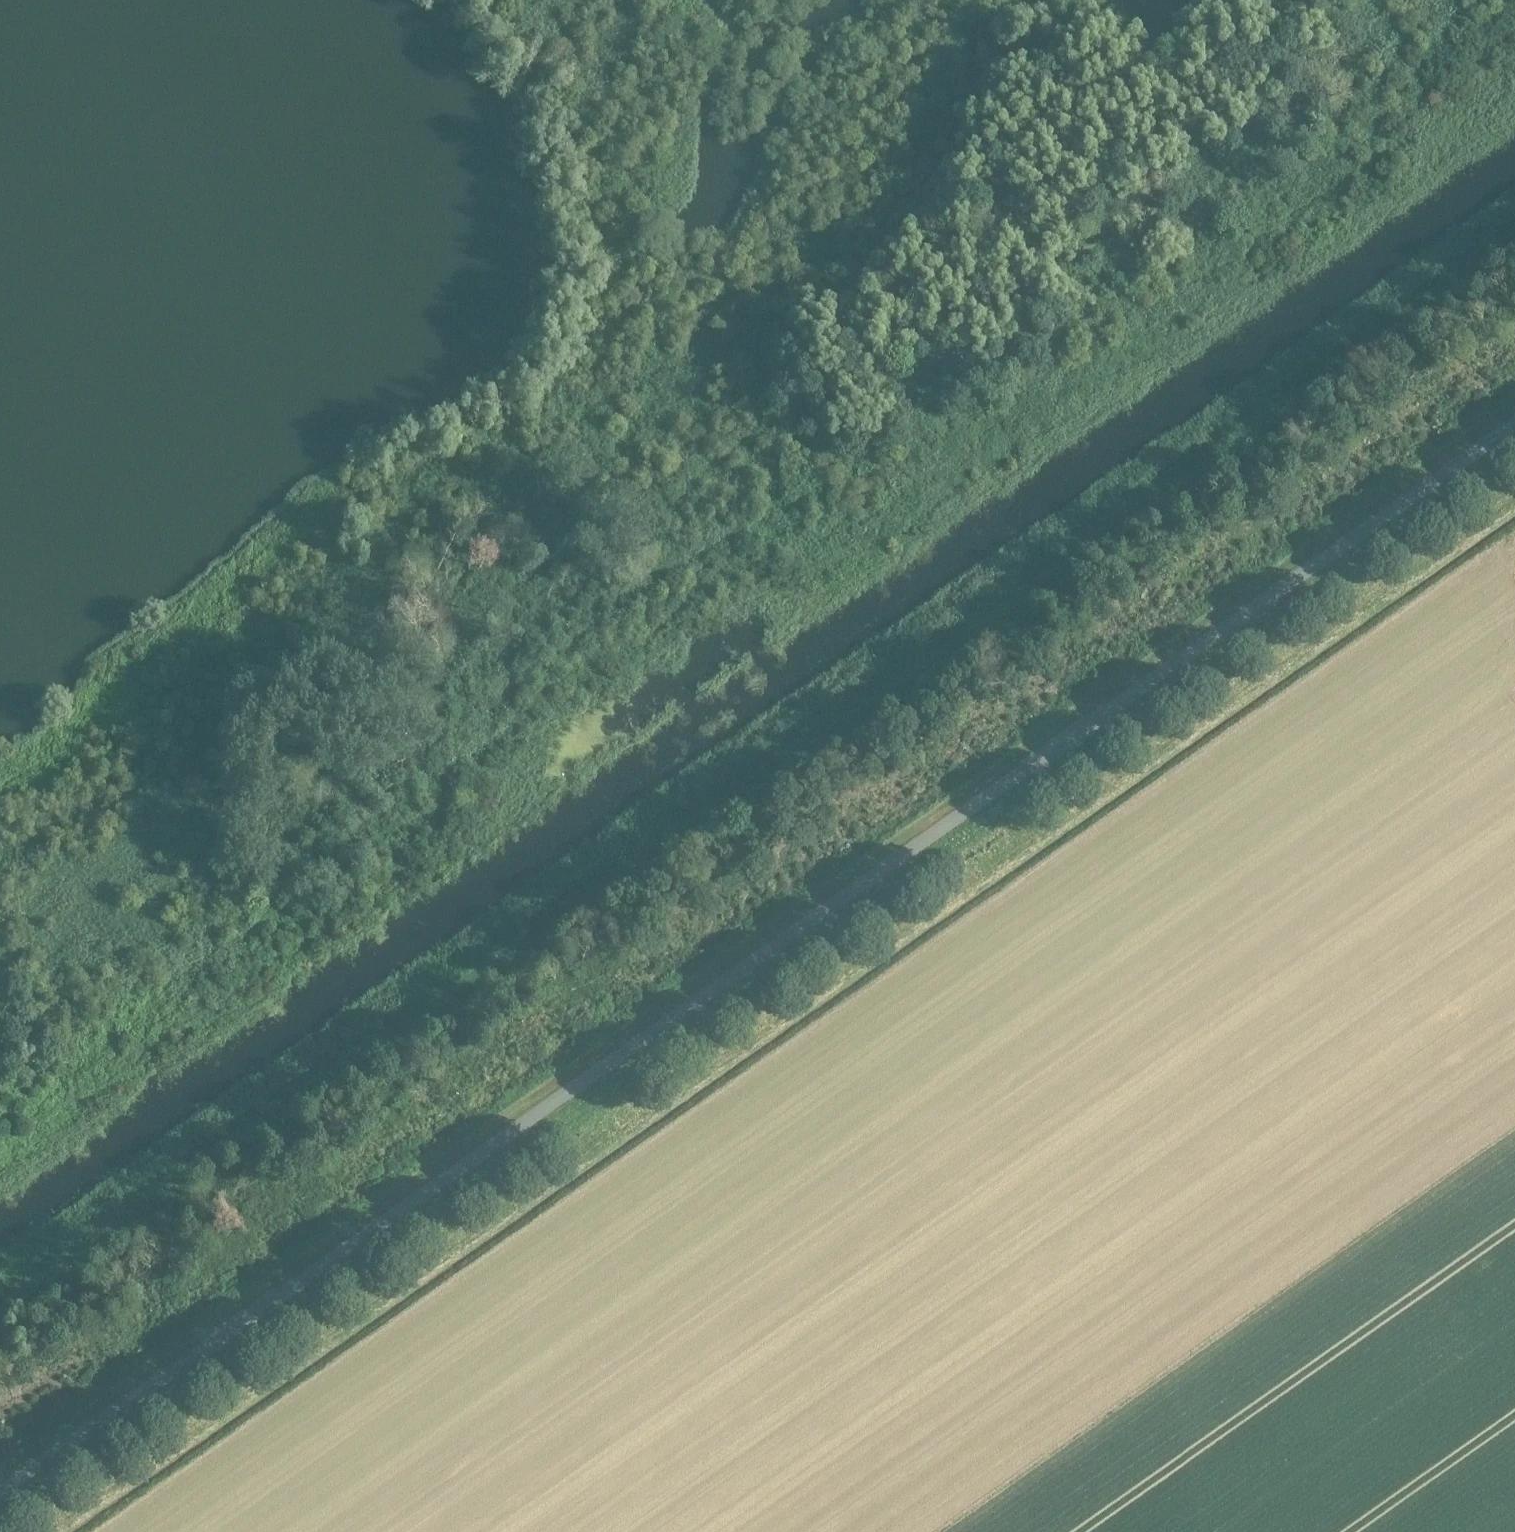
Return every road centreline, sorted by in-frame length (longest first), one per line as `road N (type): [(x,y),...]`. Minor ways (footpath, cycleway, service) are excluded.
road 1 (unclassified): [(0,1491),(1514,421)]

